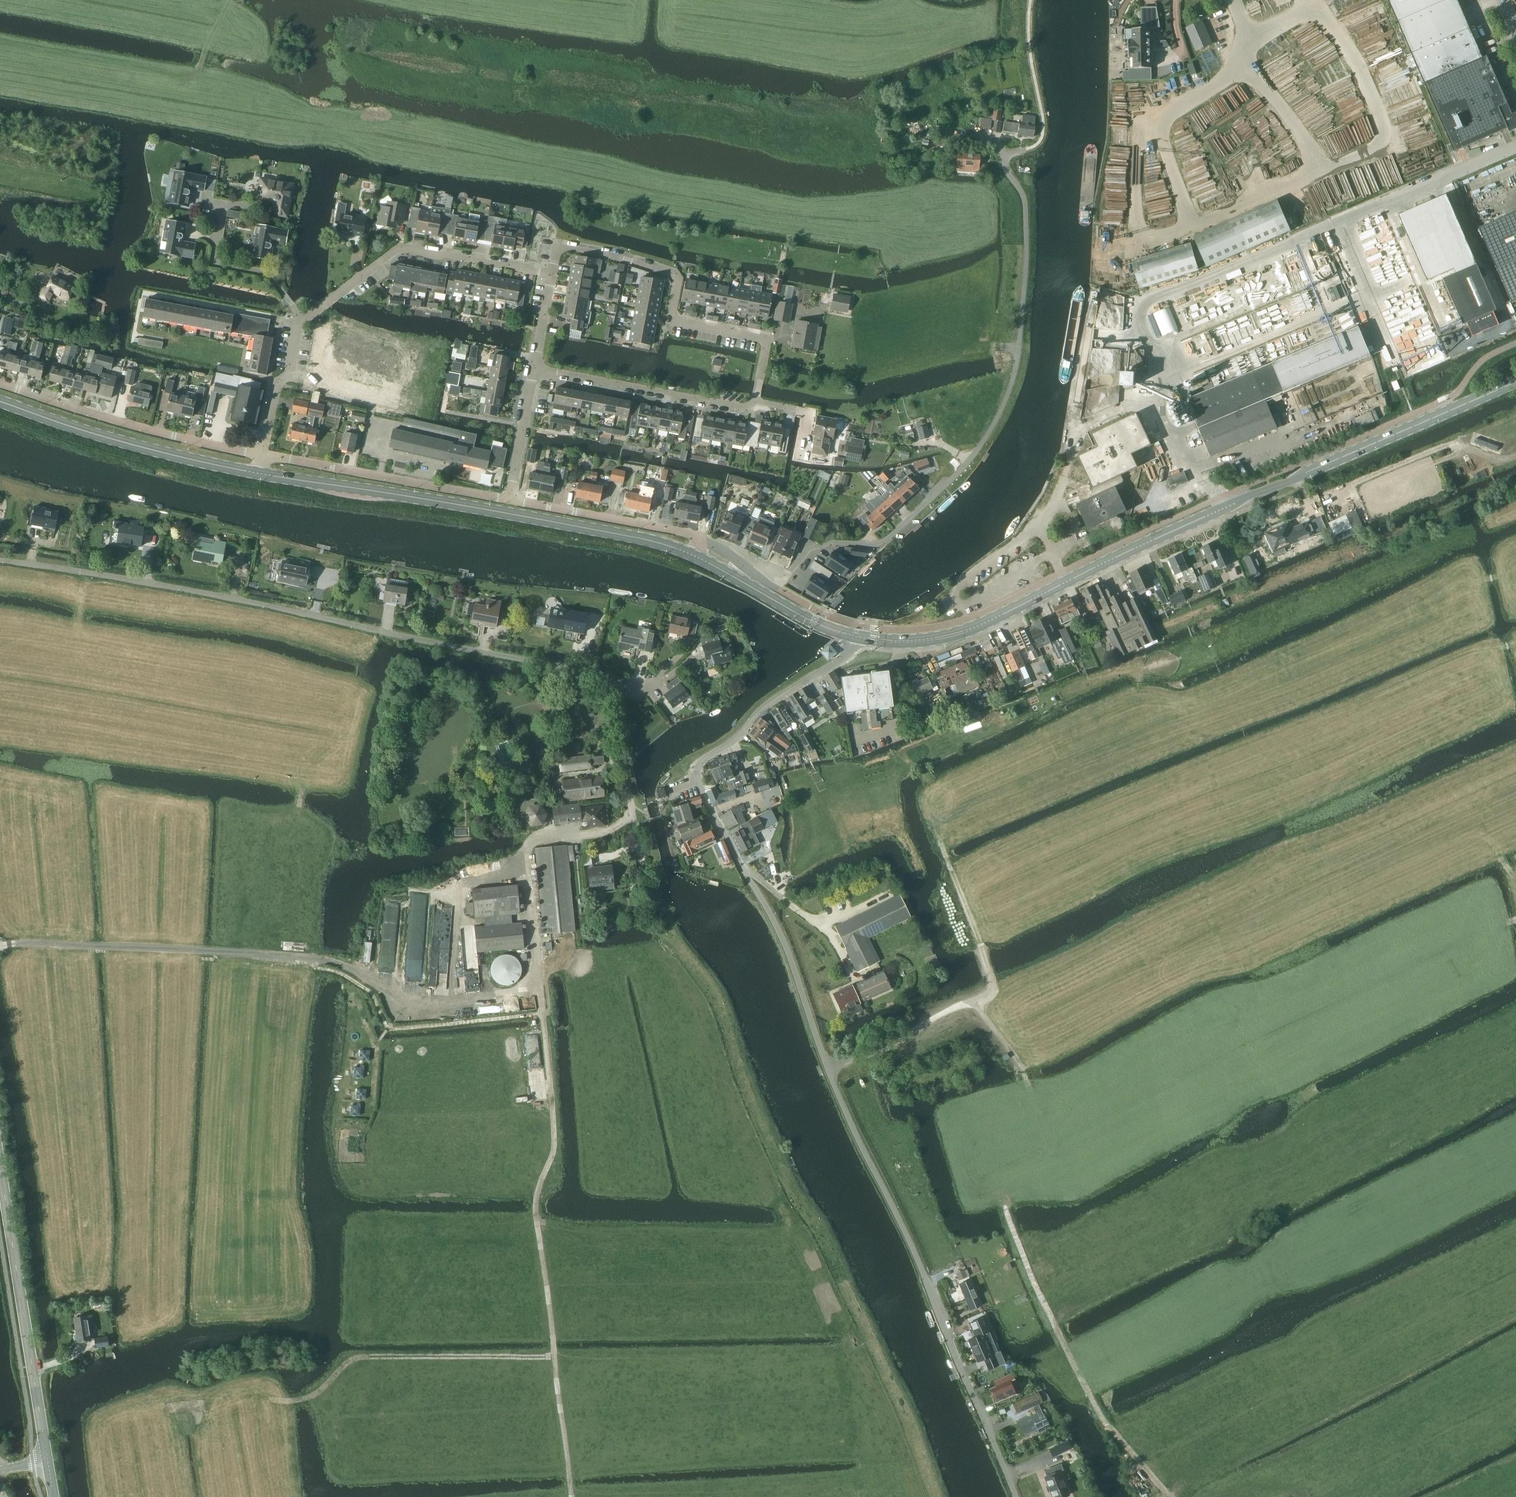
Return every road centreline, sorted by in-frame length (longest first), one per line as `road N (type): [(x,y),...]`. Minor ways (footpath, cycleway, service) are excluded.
road 1 (unclassified): [(631,805),(620,682),(62,567),(0,561)]
road 2 (unclassified): [(1019,1496),(828,1063),(782,935),(740,862)]
road 3 (secondary): [(901,641),(976,627),(1250,495),(1515,381)]
road 4 (track): [(571,1496),(536,1206),(554,1149),(527,858),(536,838)]
road 5 (unclassified): [(777,588),(815,545),(877,545),(891,537),(981,446),(1023,348),(1030,212),(1006,165),(1013,153),(1035,146)]
road 6 (track): [(539,990),(425,999),(316,958),(0,945)]
road 7 (secondary): [(690,552),(438,500),(259,475)]
road 8 (residential): [(757,401),(766,342),(672,321),(675,273),(563,248),(552,274)]
road 9 (track): [(1171,1496),(1093,1400),(1001,1201)]
road 10 (residential): [(740,862),(698,767),(759,710),(861,638)]
road 11 (tertiary): [(51,1462),(0,1161)]
road 12 (residential): [(263,455),(0,384)]
road 13 (secondary): [(259,475),(0,401)]
road 14 (track): [(1029,1088),(1020,1061),(974,1002),(861,1059),(828,1063)]
road 15 (residential): [(509,500),(263,455)]
road 16 (residential): [(552,274),(404,249),(337,294)]
road 17 (residential): [(757,401),(741,408),(534,369)]
road 18 (residential): [(697,537),(509,500)]
road 19 (track): [(555,1357),(369,1356)]
road 20 (residential): [(302,320),(272,274),(214,264),(224,209),(209,206)]
road 21 (track): [(974,1002),(989,993),(992,979),(942,845)]
road 22 (track): [(1515,458),(1494,461),(1452,446),(1353,485)]
road 23 (secondary): [(840,633),(690,552)]
road 24 (residential): [(263,455),(302,320)]
road 25 (residential): [(509,500),(534,369)]

